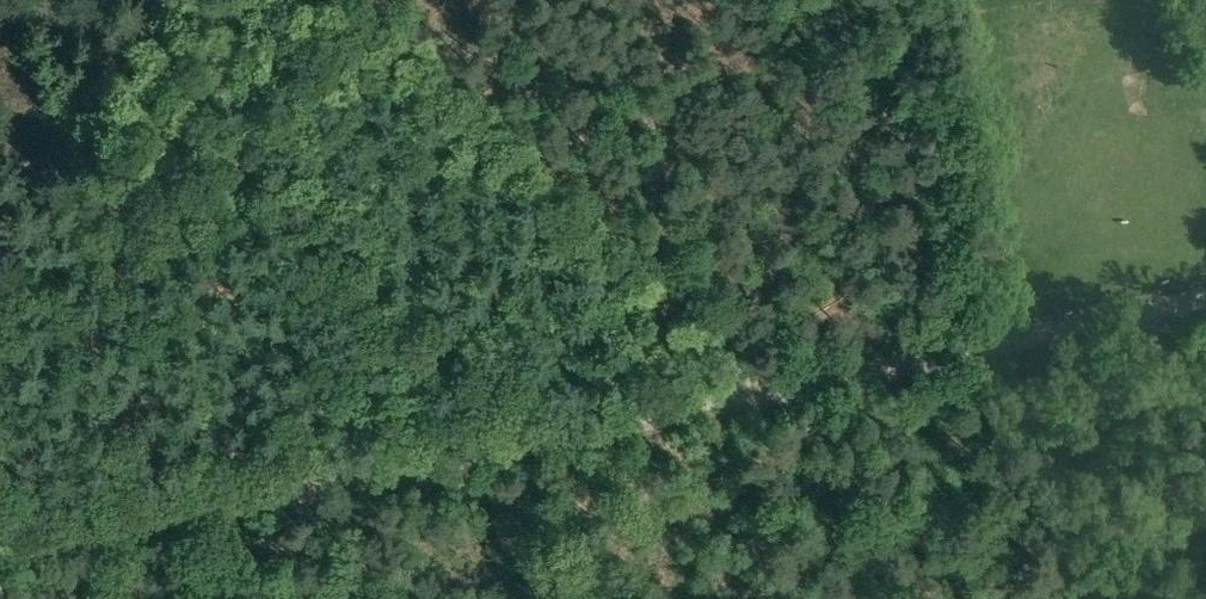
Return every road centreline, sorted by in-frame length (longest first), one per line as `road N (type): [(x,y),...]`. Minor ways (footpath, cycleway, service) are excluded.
road 1 (track): [(0,546),(1205,292)]
road 2 (track): [(395,0),(686,285),(774,396)]

